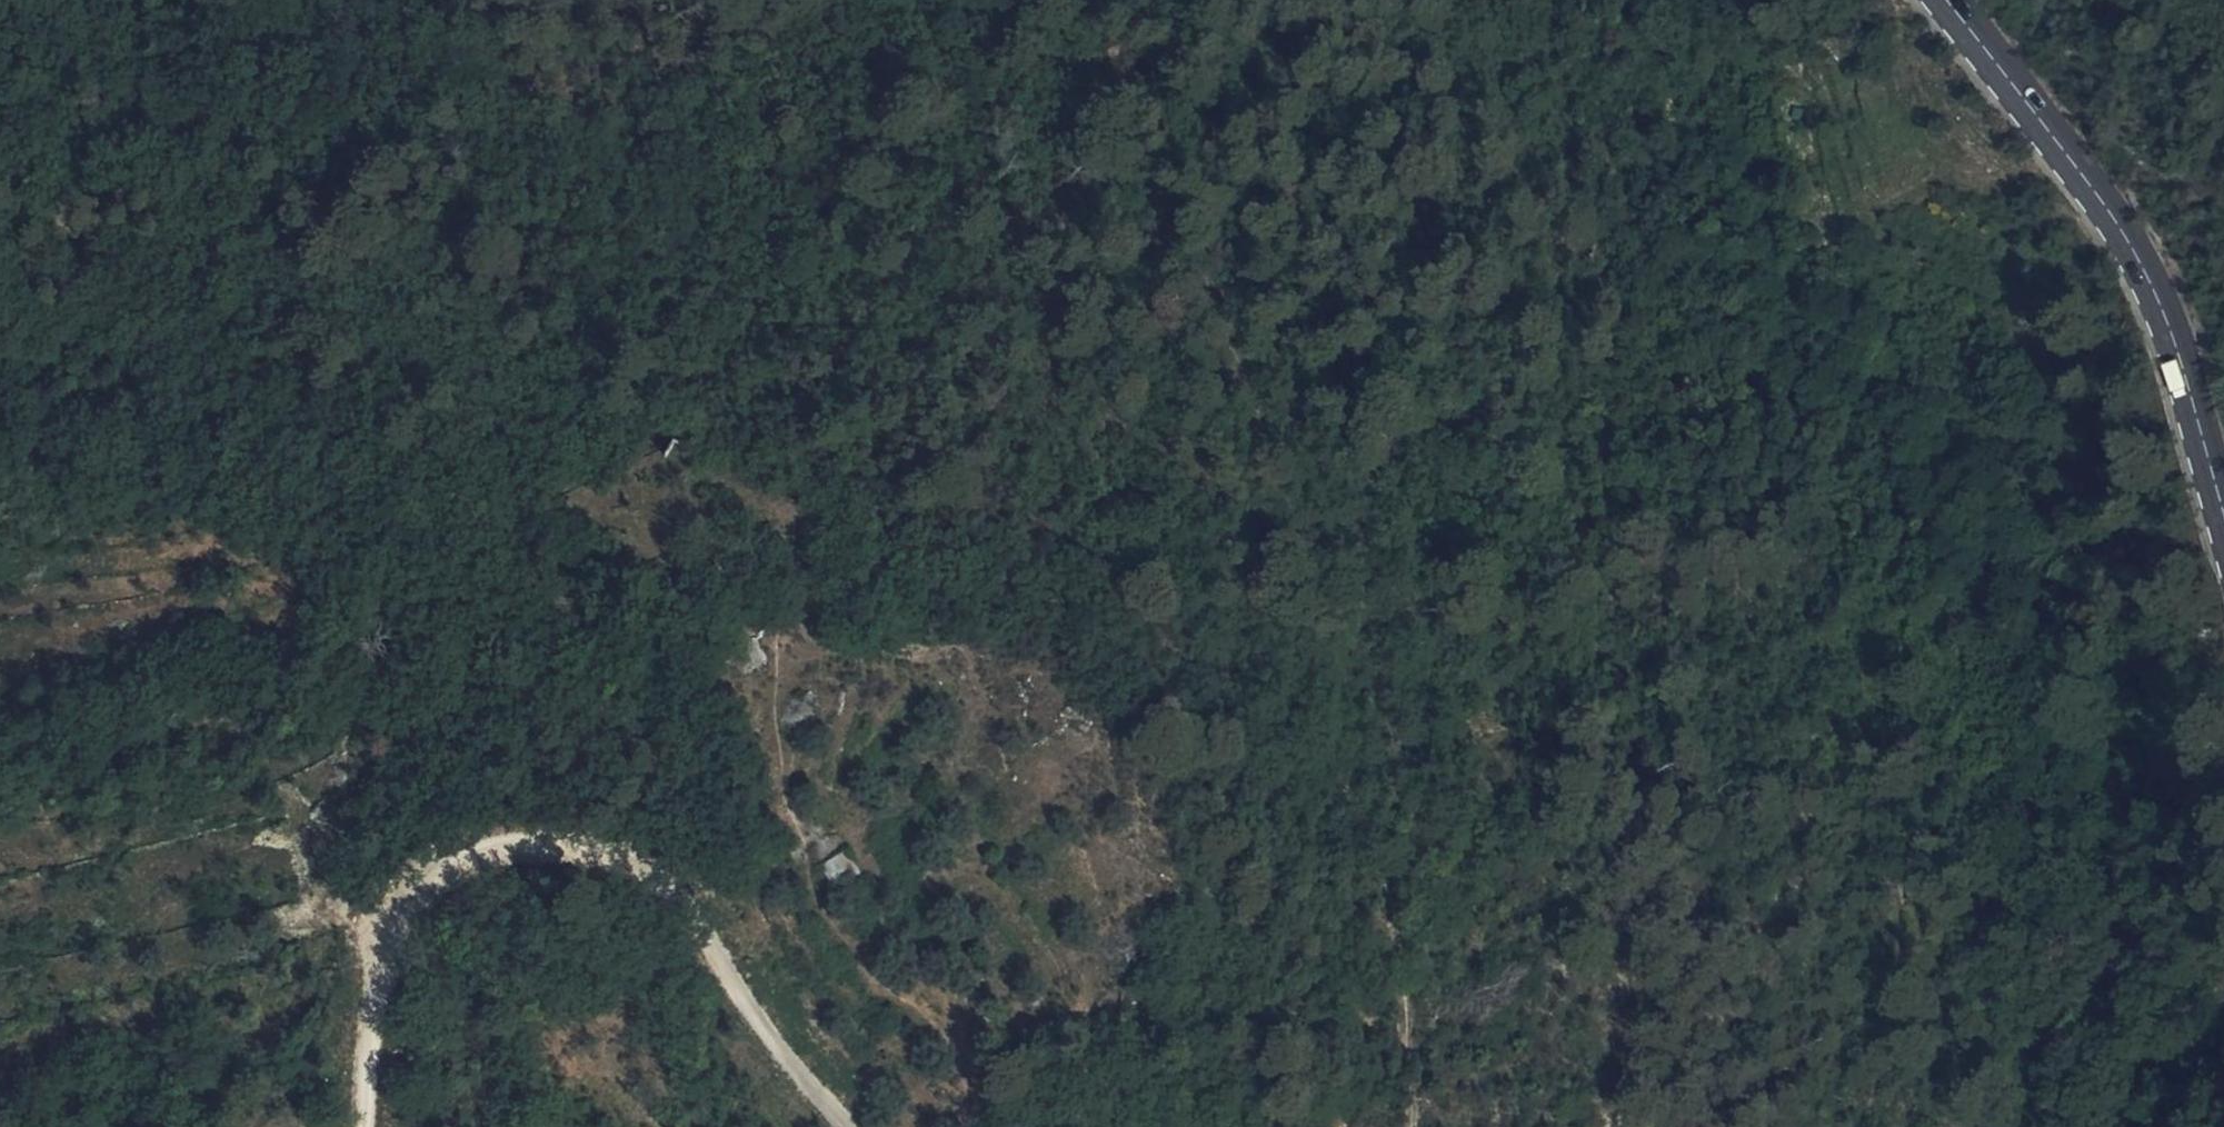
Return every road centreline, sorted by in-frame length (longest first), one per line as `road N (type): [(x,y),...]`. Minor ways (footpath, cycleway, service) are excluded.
road 1 (track): [(368,1126),(385,932),(433,872),(527,844),(610,849),(862,1126)]
road 2 (tertiary): [(2223,518),(2172,330),(2147,277),(1939,0)]

